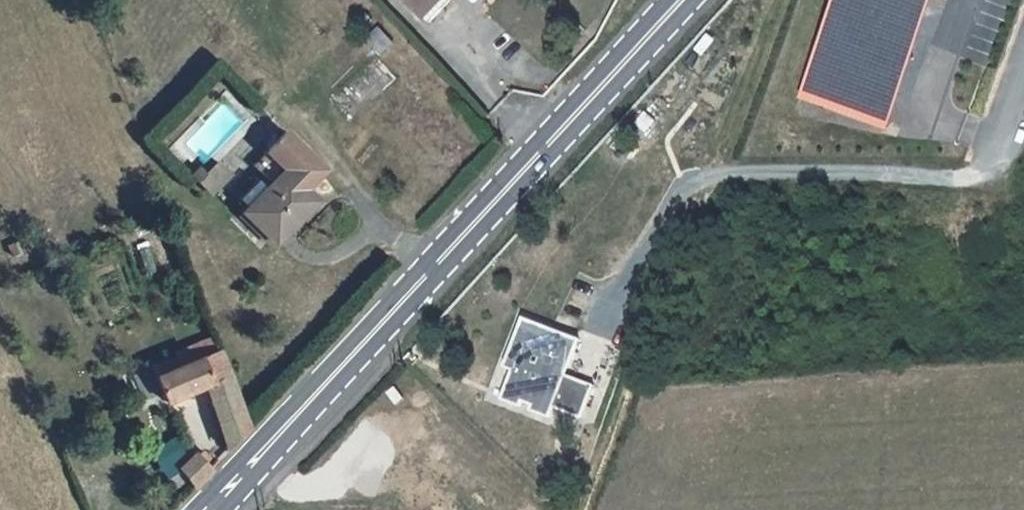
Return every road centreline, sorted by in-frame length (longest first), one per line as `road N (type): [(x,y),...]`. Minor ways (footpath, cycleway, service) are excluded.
road 1 (primary): [(210,509),(681,0)]
road 2 (track): [(581,509),(720,175)]

